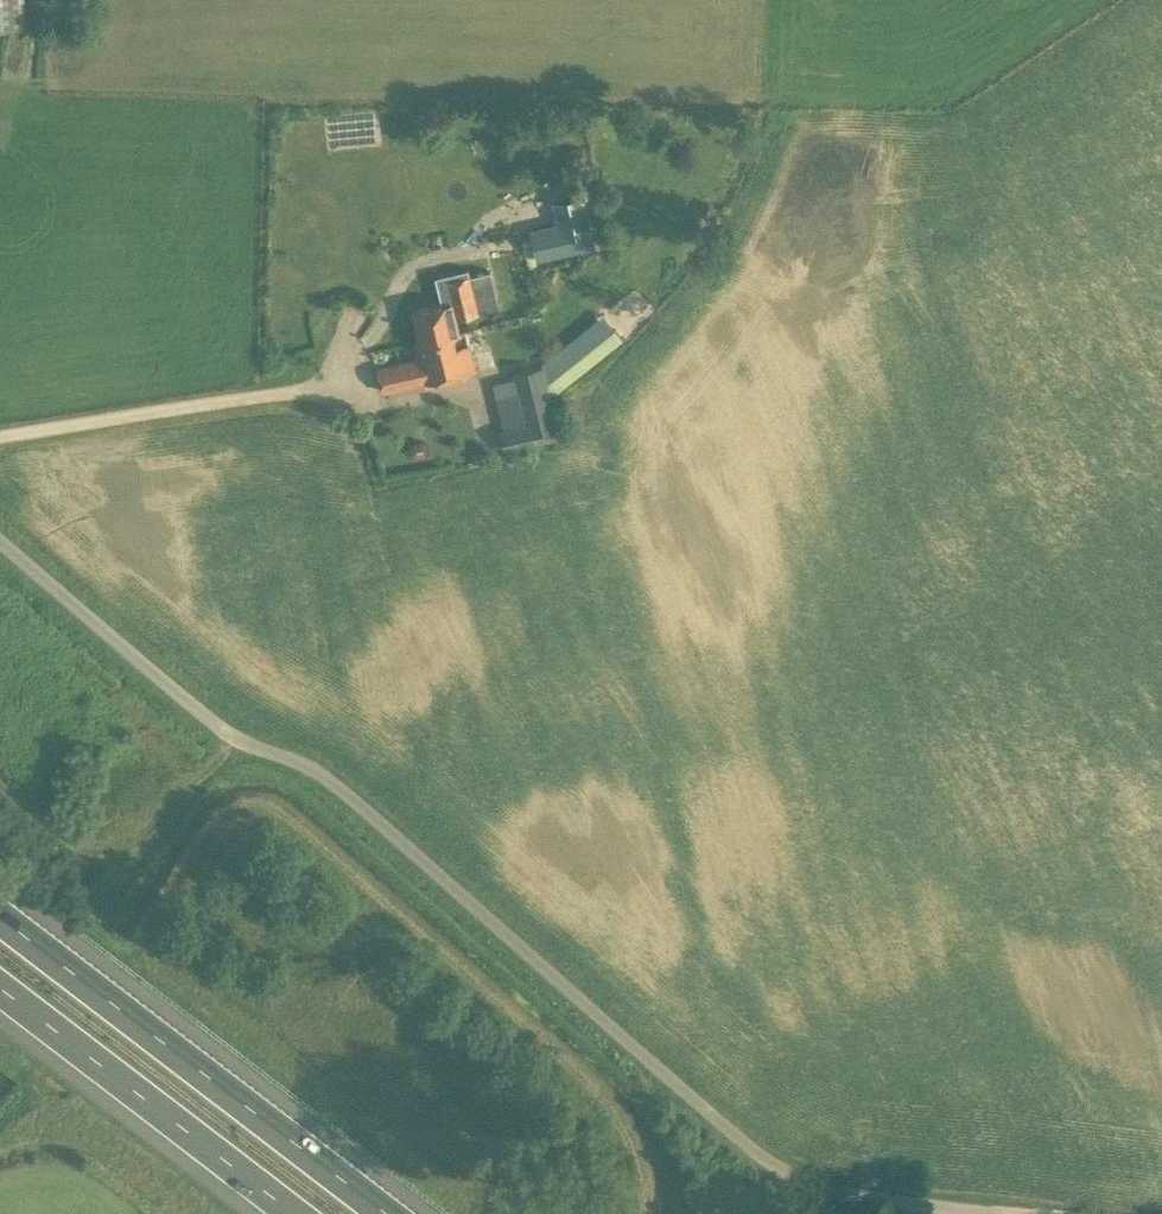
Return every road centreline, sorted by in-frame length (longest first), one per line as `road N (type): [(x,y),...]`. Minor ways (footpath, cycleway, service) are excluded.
road 1 (unclassified): [(1001,1213),(853,1194),(763,1159),(336,784),(215,725),(0,543)]
road 2 (motorway): [(386,1213),(0,919)]
road 3 (motorway): [(0,990),(294,1213)]

